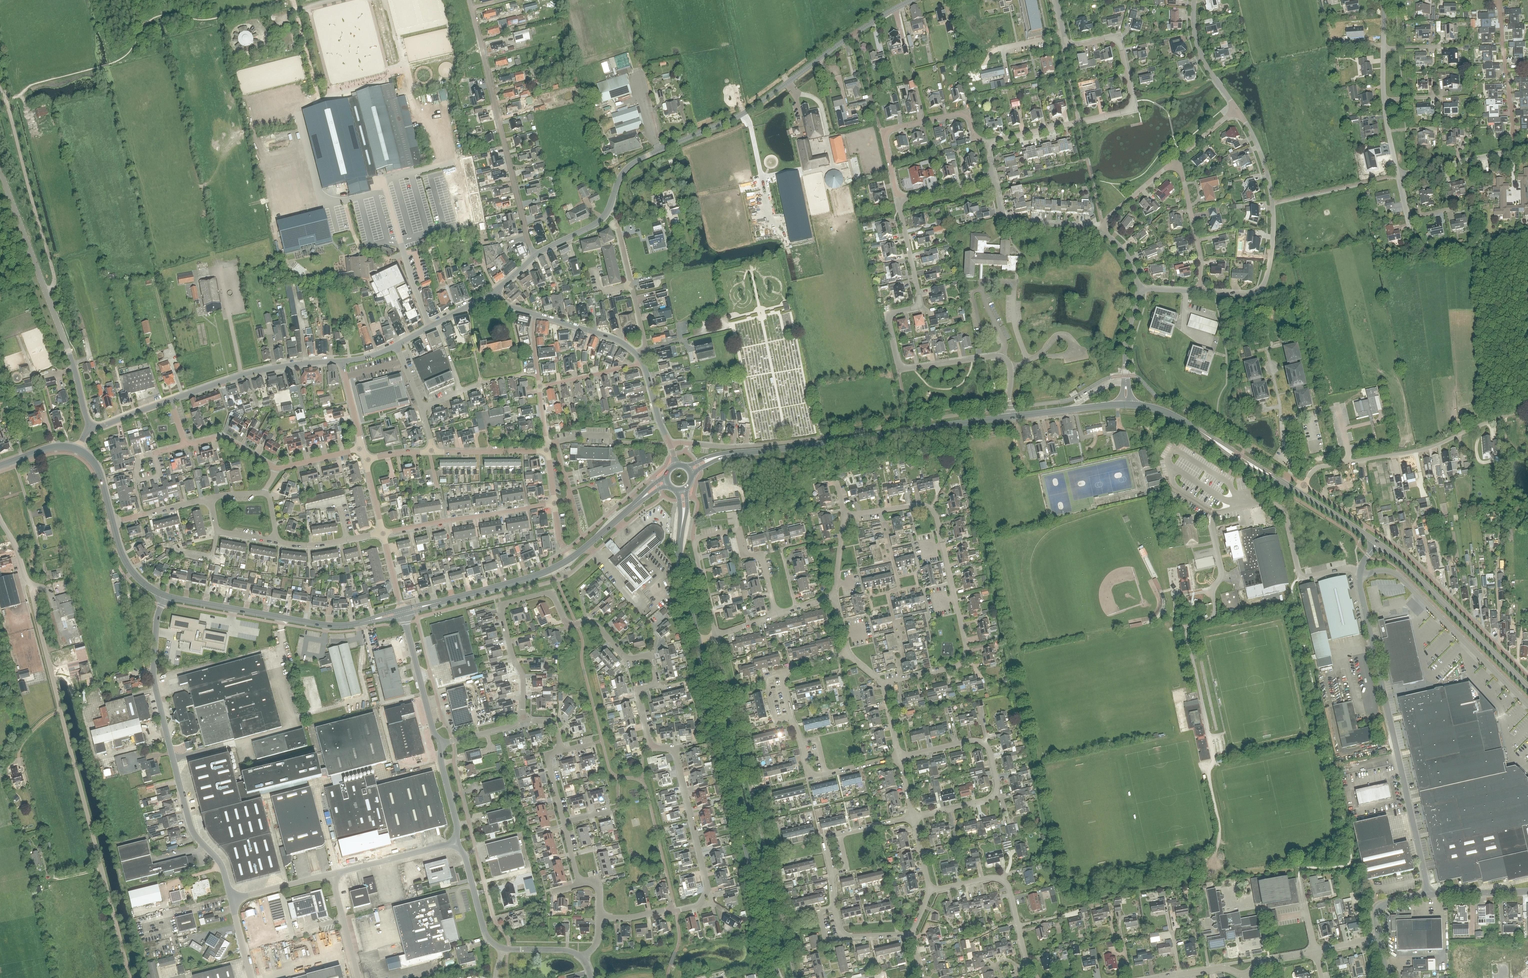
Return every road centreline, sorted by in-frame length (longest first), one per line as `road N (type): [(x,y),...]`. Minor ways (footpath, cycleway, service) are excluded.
road 1 (unclassified): [(130,977),(28,582),(0,519)]
road 2 (tertiary): [(534,257),(603,217),(632,164),(746,113),(913,0)]
road 3 (residential): [(1011,417),(1011,371),(1003,357),(900,371),(888,319),(919,299),(898,199)]
road 4 (secondary): [(778,977),(698,640)]
road 5 (residential): [(884,687),(965,662),(952,583),(930,508),(844,516)]
road 6 (secondary): [(690,471),(731,454),(1011,417)]
road 7 (unclassified): [(1429,895),(1360,576)]
road 8 (residential): [(524,717),(523,678),(501,609),(545,594),(567,624),(596,624),(625,657),(650,658),(658,685)]
road 9 (residential): [(991,145),(1132,104),(1119,44),(1069,44),(1057,0)]
road 10 (unclassified): [(1527,677),(1392,544),(1303,485)]
road 11 (unclassified): [(91,428),(0,170)]
road 12 (unclassified): [(534,257),(469,0)]
road 13 (residential): [(599,917),(676,911),(707,898),(675,749)]
road 14 (unclassified): [(208,848),(188,820),(155,685),(164,596)]
road 15 (residential): [(1200,292),(1256,293),(1267,280),(1271,191),(1237,111)]
road 16 (tertiary): [(164,596),(327,625),(403,612)]
road 17 (unclassified): [(1303,485),(1321,466),(1431,448),(1527,409)]
road 18 (residential): [(914,817),(987,802),(998,783),(979,741),(899,756)]
road 19 (unclassified): [(1360,576),(1395,574),(1527,705)]
road 20 (track): [(47,291),(55,281),(0,90)]
road 21 (secondary): [(1377,543),(1527,688)]
road 22 (residential): [(898,199),(883,132),(968,112),(974,135),(991,145)]
road 23 (secondary): [(1126,405),(1171,414),(1299,492)]
road 24 (tertiary): [(403,612),(536,576),(572,558)]
road 25 (residential): [(1037,977),(1003,880),(929,889)]
road 26 (tertiary): [(170,400),(260,371),(341,361)]
road 27 (unclassified): [(382,533),(554,504)]
road 28 (residential): [(914,817),(825,840),(835,909)]
road 29 (unclassified): [(1361,571),(1301,577),(1286,513),(1256,505)]
road 30 (residential): [(791,717),(810,777),(899,756)]
road 31 (secondary): [(698,640),(679,563),(682,489)]
road 32 (residential): [(1101,232),(1008,221),(994,176)]
road 33 (unclassified): [(441,744),(403,612)]
road 34 (residential): [(639,356),(645,342),(617,226)]
road 35 (residential): [(1200,292),(1201,253),(1175,162)]
road 36 (unclassified): [(331,874),(456,843)]
road 37 (track): [(153,276),(182,396)]
road 38 (tertiary): [(572,558),(666,480)]

